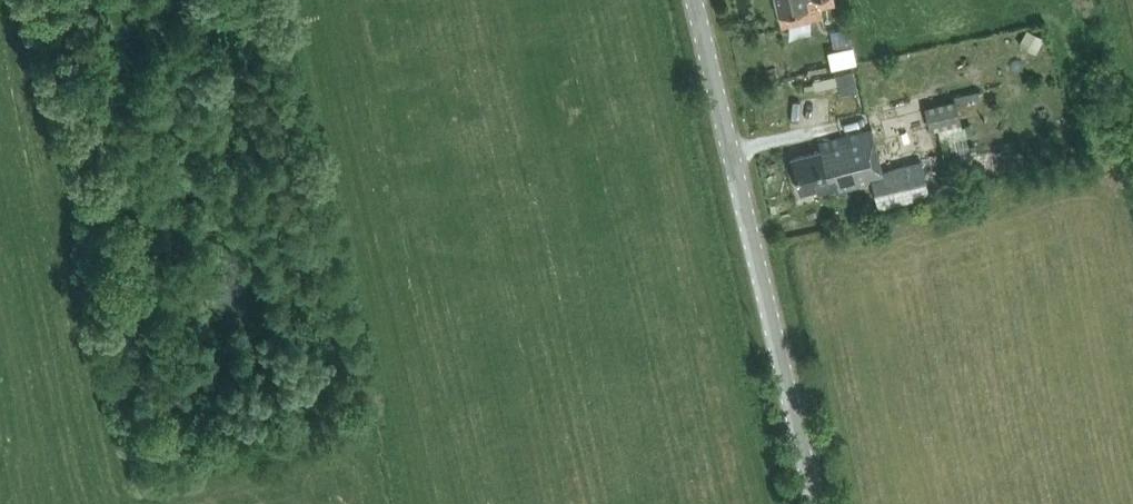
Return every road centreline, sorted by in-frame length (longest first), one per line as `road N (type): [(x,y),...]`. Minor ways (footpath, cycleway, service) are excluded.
road 1 (unclassified): [(820,503),(698,0)]

